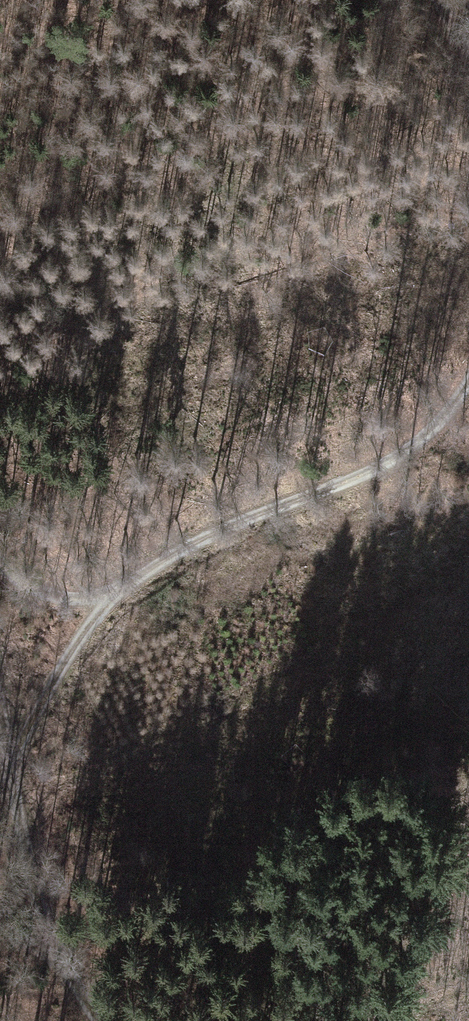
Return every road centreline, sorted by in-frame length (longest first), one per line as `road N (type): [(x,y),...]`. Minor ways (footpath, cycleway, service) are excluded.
road 1 (track): [(468,380),(407,454),(223,525),(100,616)]
road 2 (track): [(102,1020),(50,916),(0,660)]
road 3 (track): [(100,616),(0,763)]

